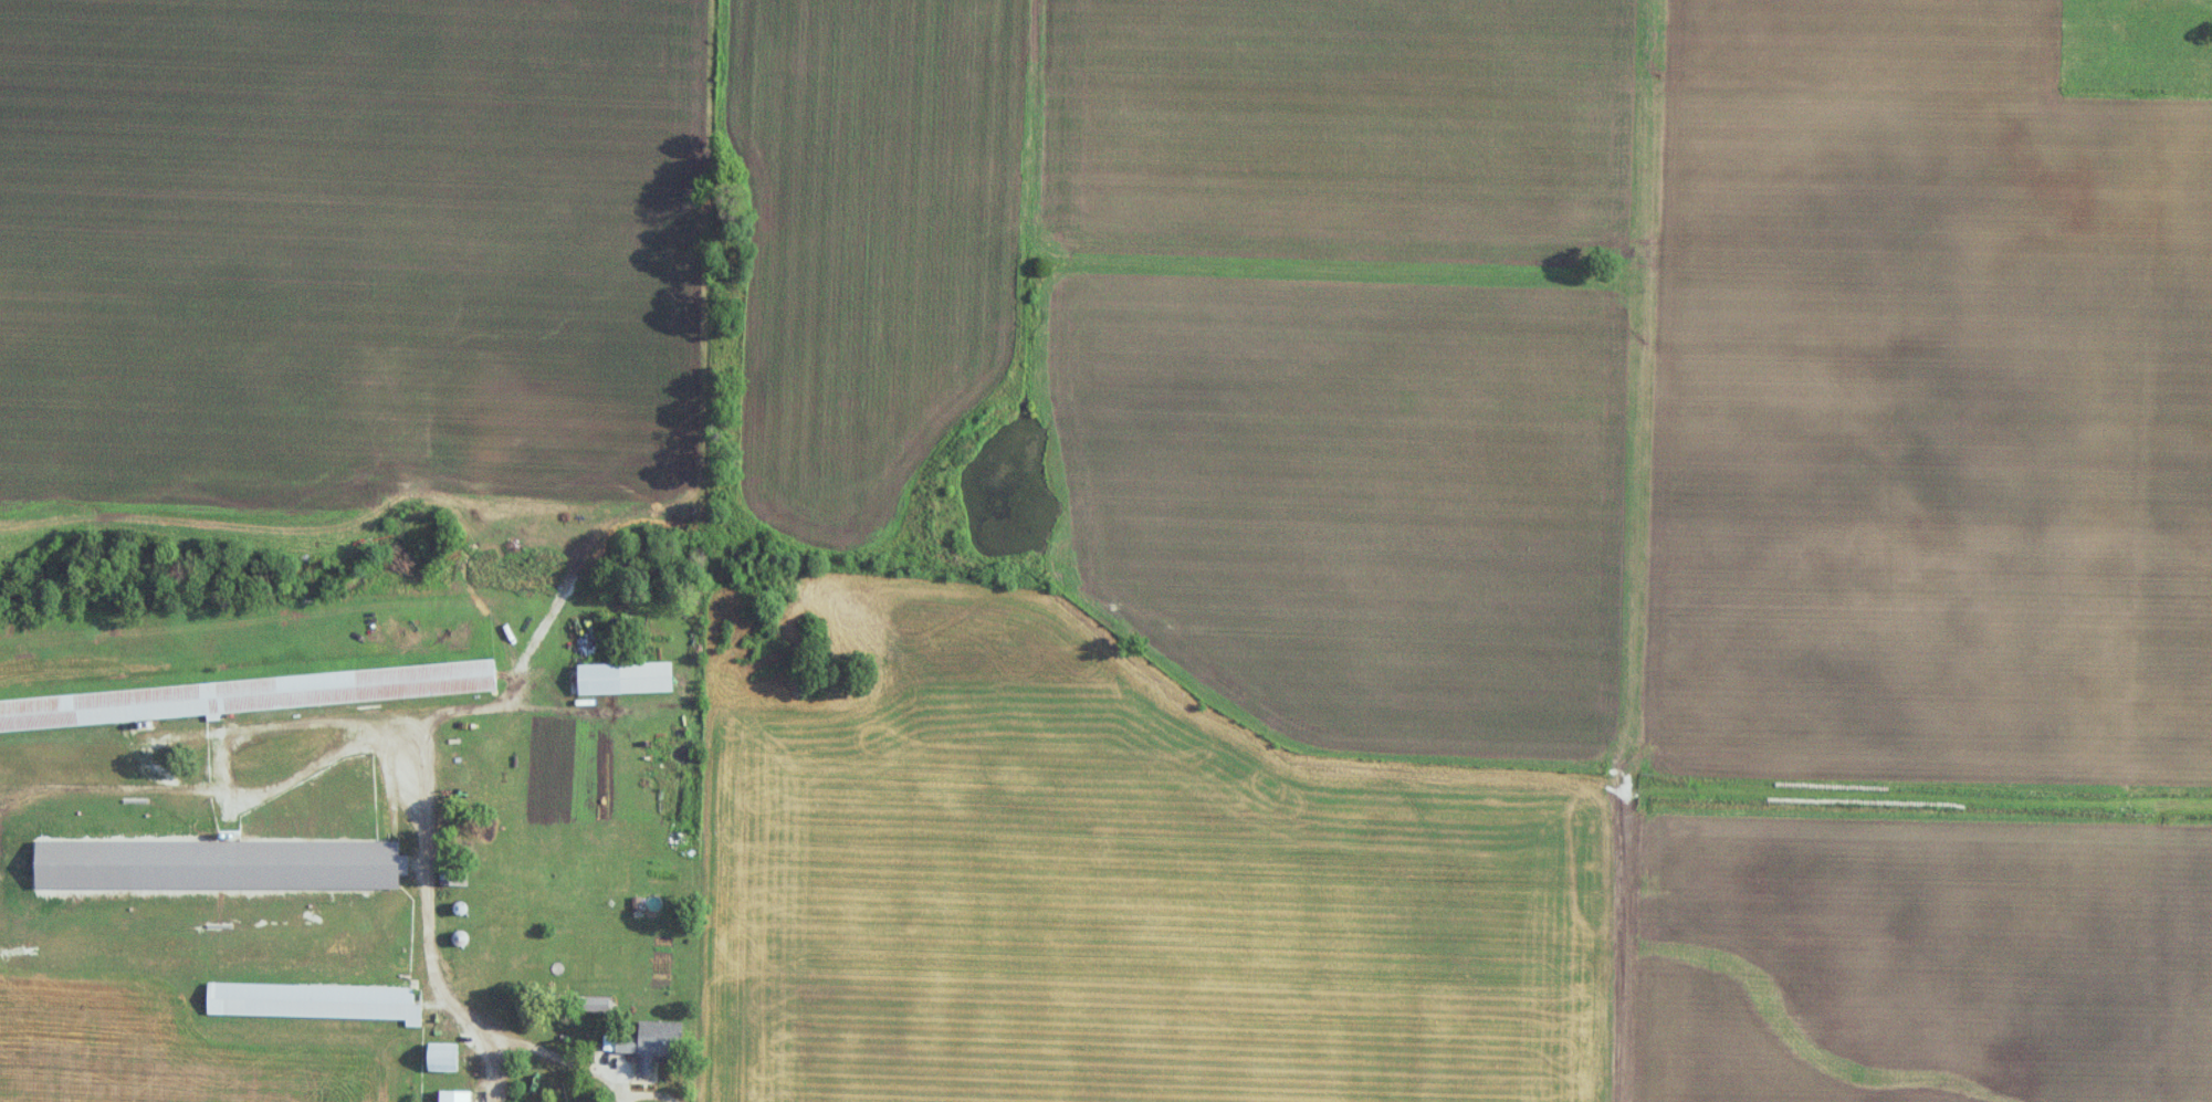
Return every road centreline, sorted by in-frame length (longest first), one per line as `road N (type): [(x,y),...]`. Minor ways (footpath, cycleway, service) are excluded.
road 1 (residential): [(502,1101),(490,1028),(433,977),(427,720)]
road 2 (residential): [(193,735),(497,712),(511,707),(523,678)]

